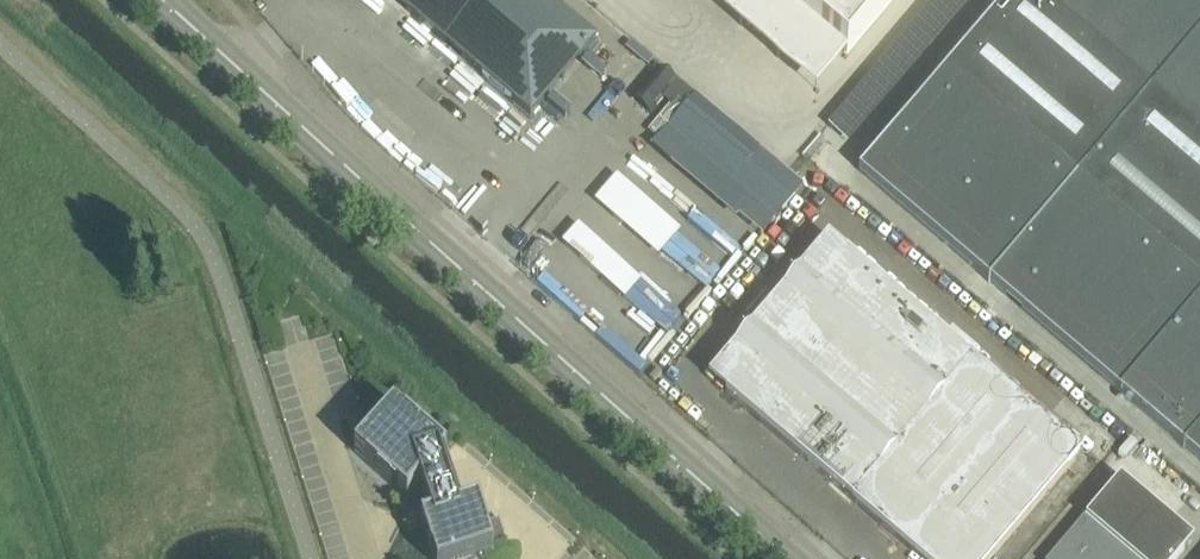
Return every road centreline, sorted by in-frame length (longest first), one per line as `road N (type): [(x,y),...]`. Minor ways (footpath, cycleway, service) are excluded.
road 1 (tertiary): [(774,558),(165,0)]

